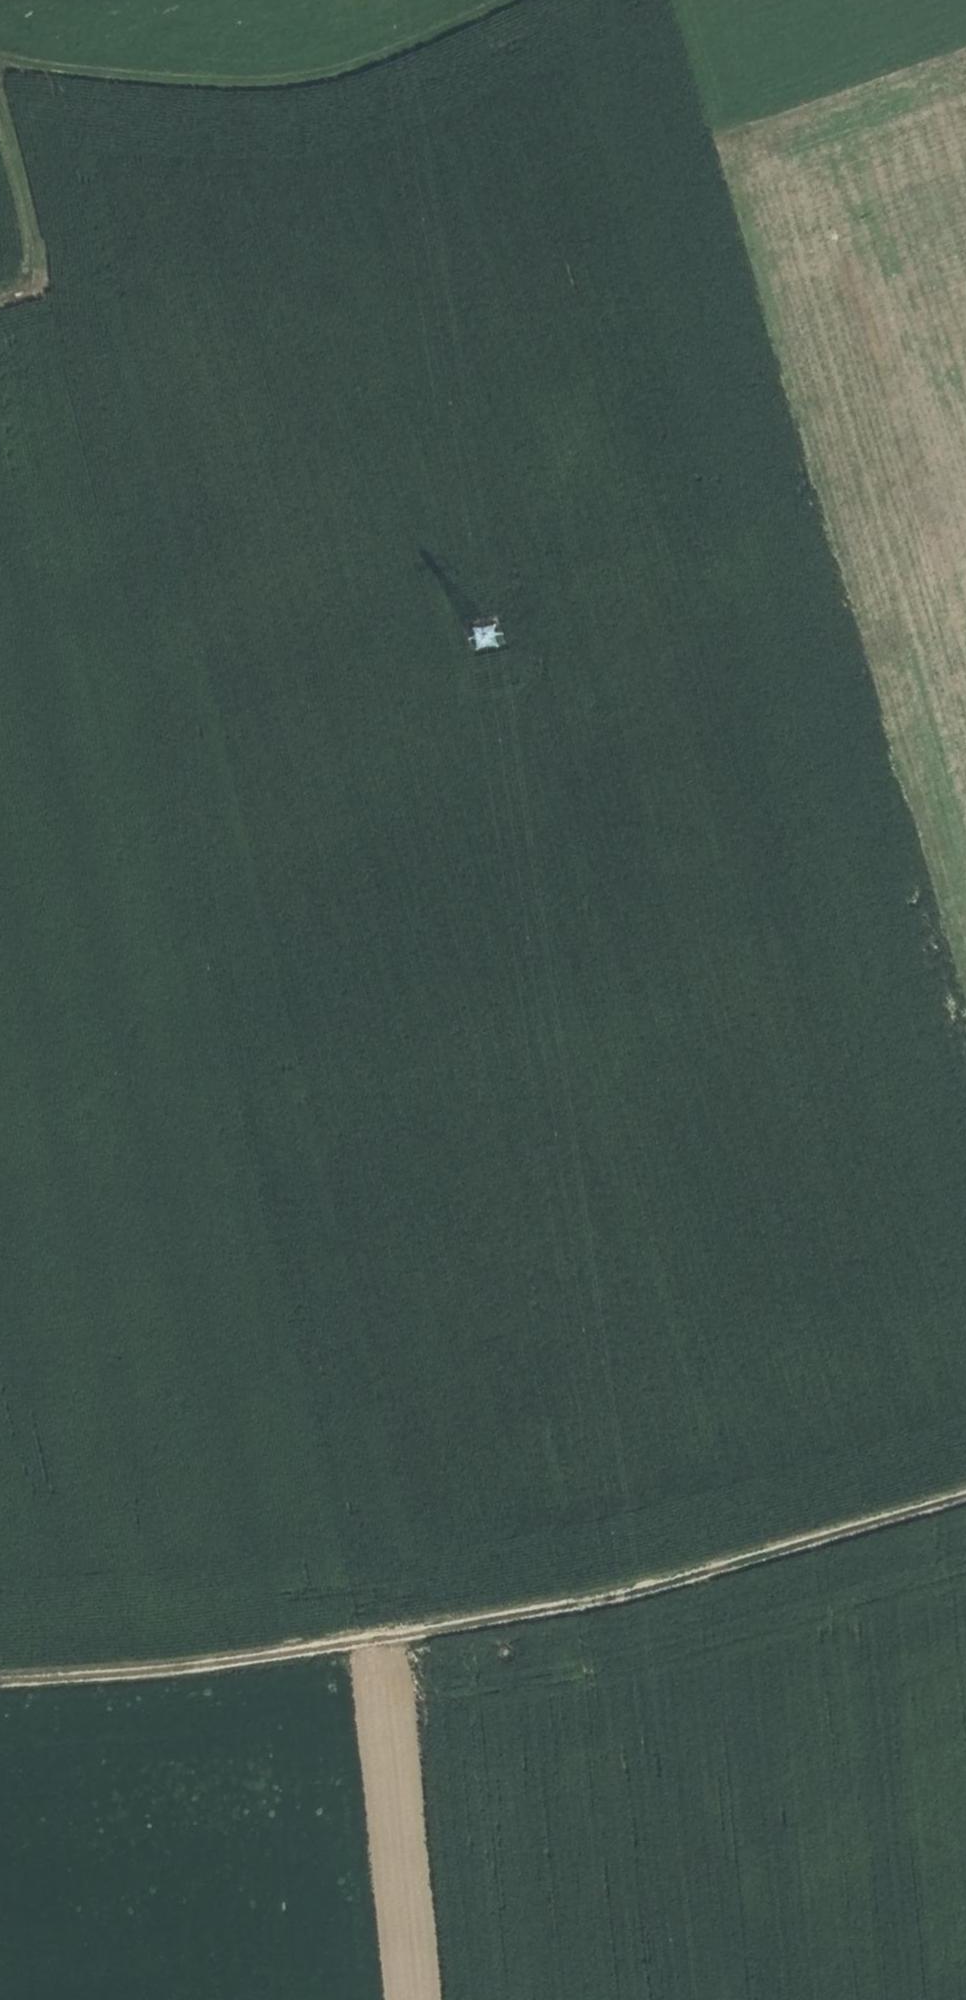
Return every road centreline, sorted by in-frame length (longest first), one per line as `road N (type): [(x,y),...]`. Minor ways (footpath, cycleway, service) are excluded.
road 1 (track): [(965,1493),(601,1599),(183,1666),(0,1673)]
road 2 (track): [(507,0),(319,79),(227,90),(0,66)]
road 3 (track): [(0,293),(17,288),(28,253),(0,131)]

